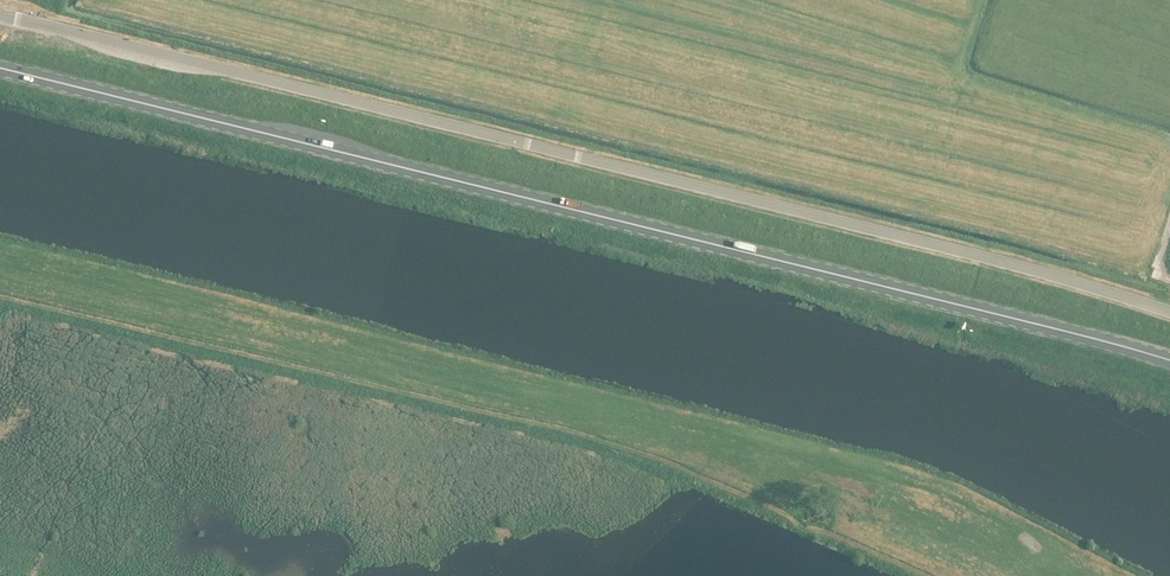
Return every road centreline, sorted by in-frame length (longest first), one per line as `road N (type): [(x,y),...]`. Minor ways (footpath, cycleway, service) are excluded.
road 1 (tertiary): [(1169,312),(1022,268),(0,14)]
road 2 (primary): [(1169,362),(0,70)]

